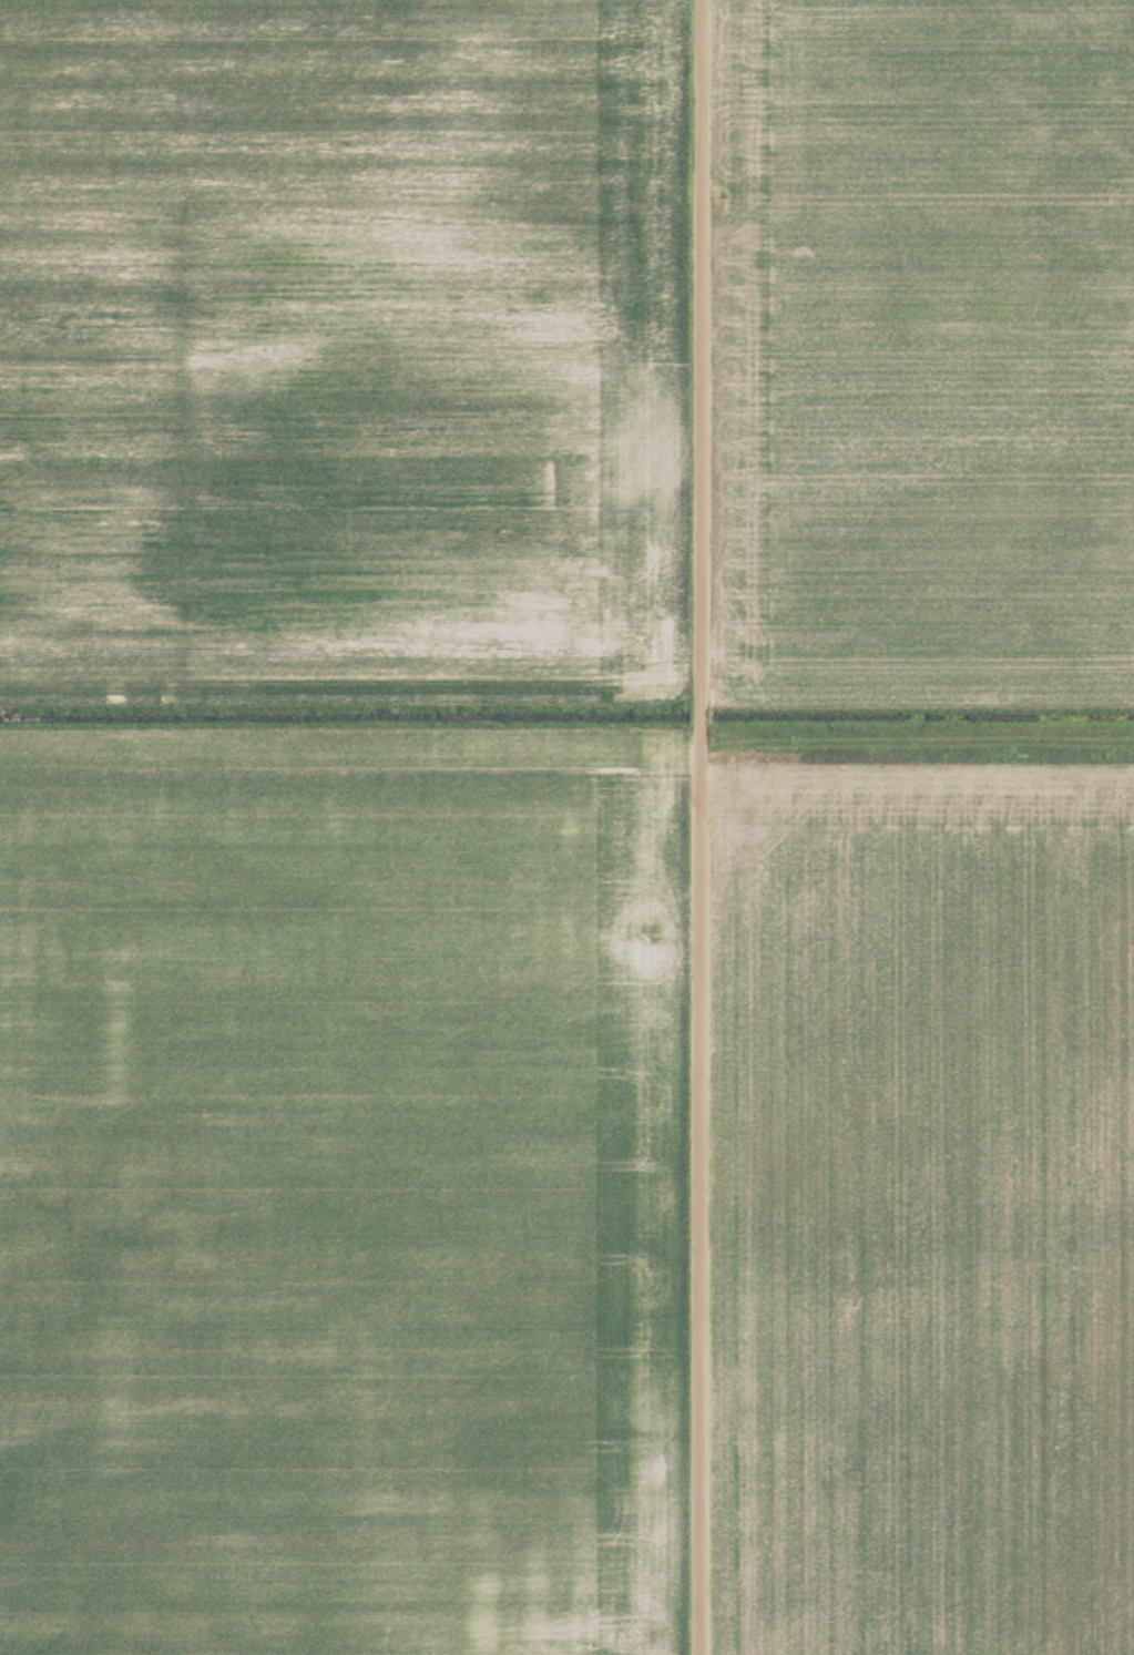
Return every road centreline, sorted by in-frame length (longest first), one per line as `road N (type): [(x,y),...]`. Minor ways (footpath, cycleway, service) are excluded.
road 1 (residential): [(700,1654),(701,0)]

